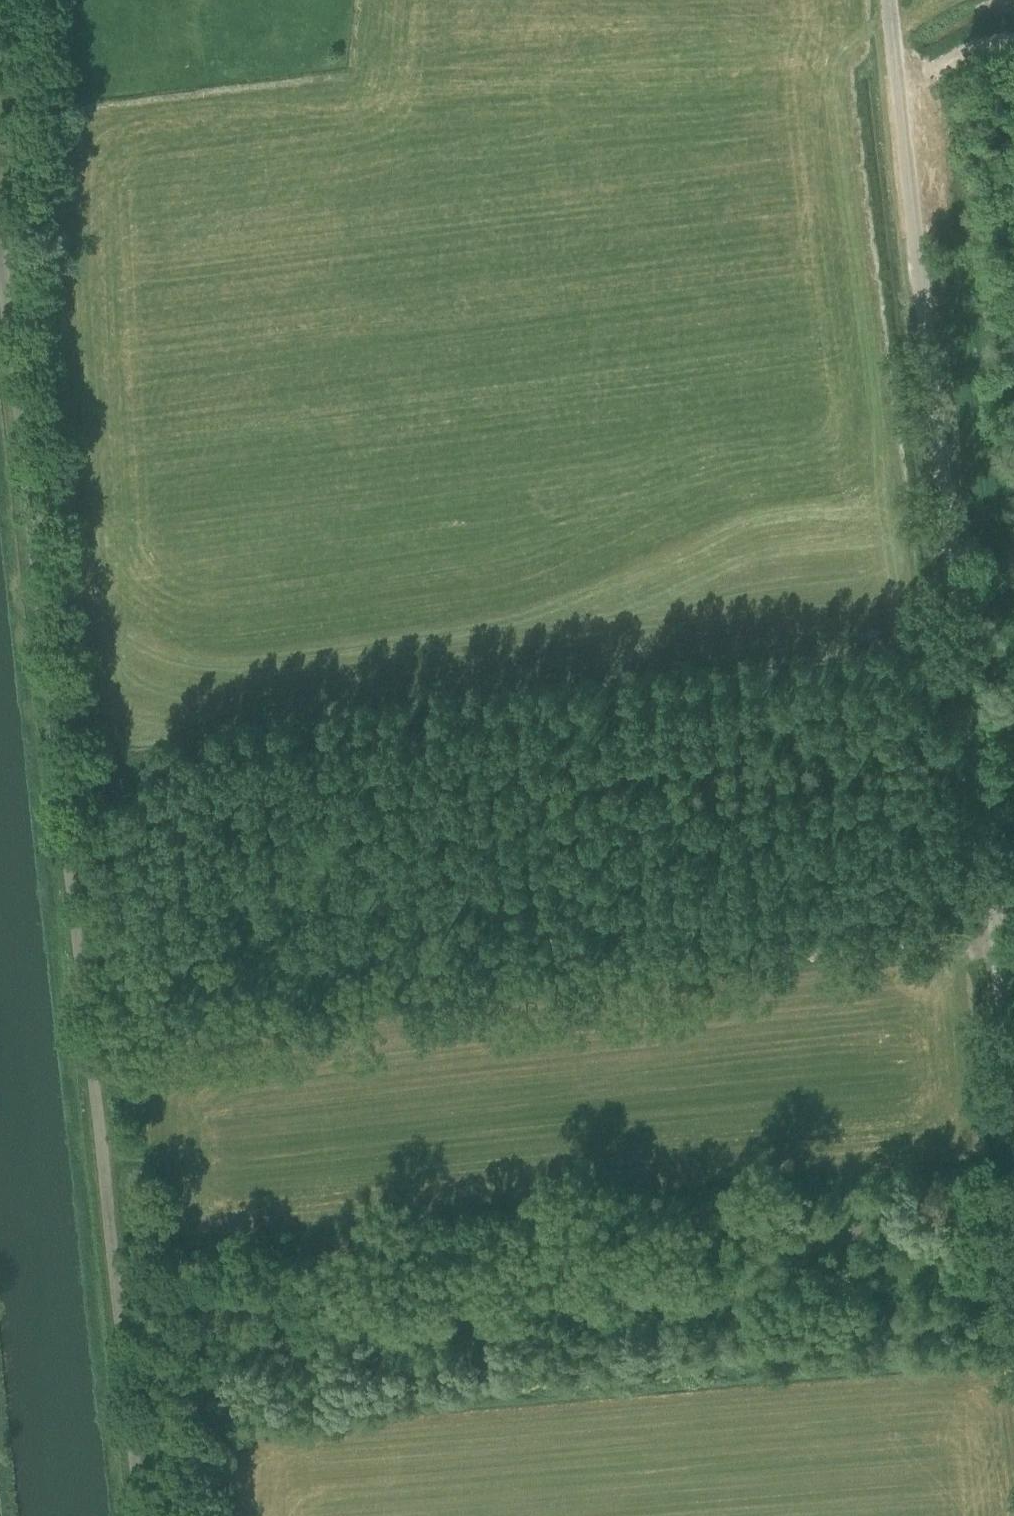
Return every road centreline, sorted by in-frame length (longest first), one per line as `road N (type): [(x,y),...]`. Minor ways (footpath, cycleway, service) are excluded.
road 1 (unclassified): [(143,1515),(66,739),(0,200)]
road 2 (unclassified): [(1013,1095),(890,0)]
road 3 (track): [(898,75),(1013,40)]

